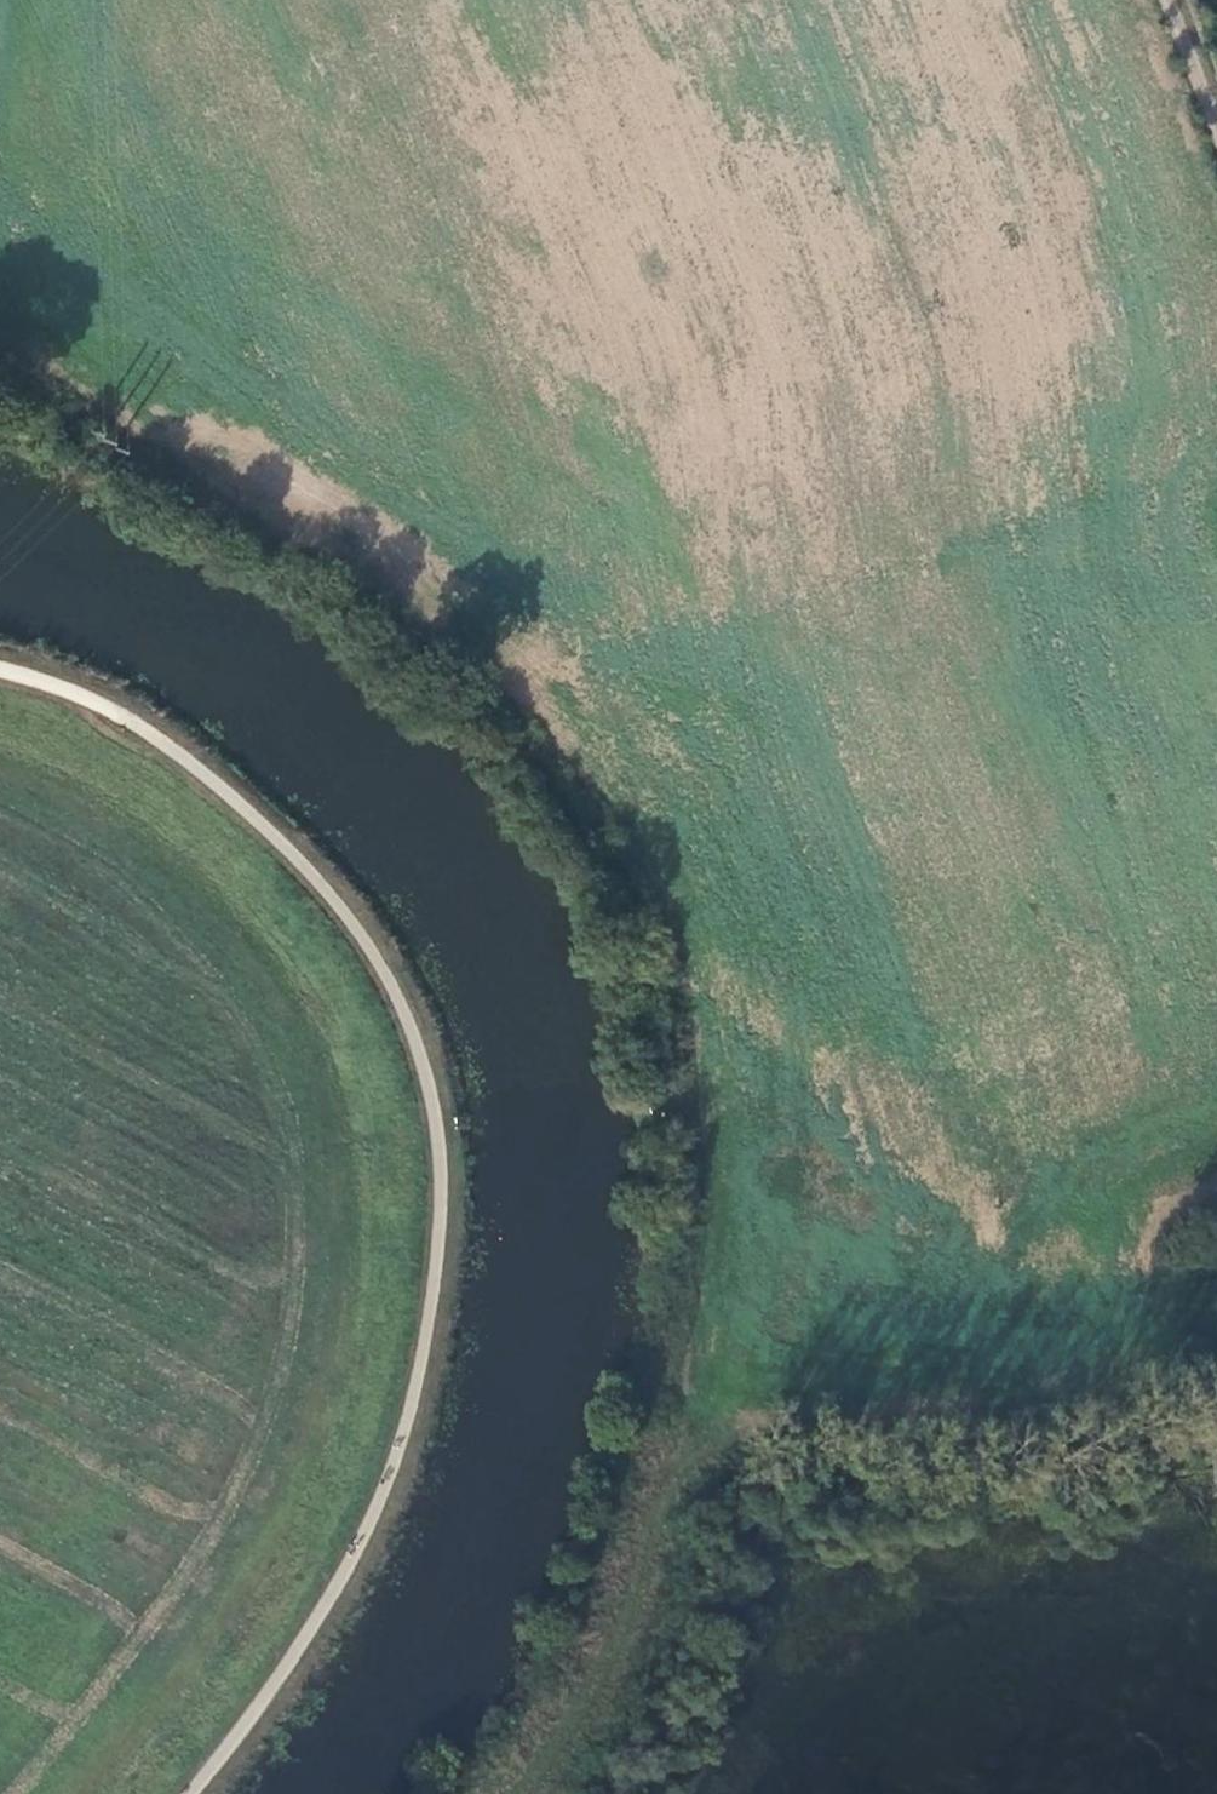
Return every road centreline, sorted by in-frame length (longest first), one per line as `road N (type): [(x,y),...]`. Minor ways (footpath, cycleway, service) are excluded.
road 1 (track): [(1167,0),(1216,135)]

